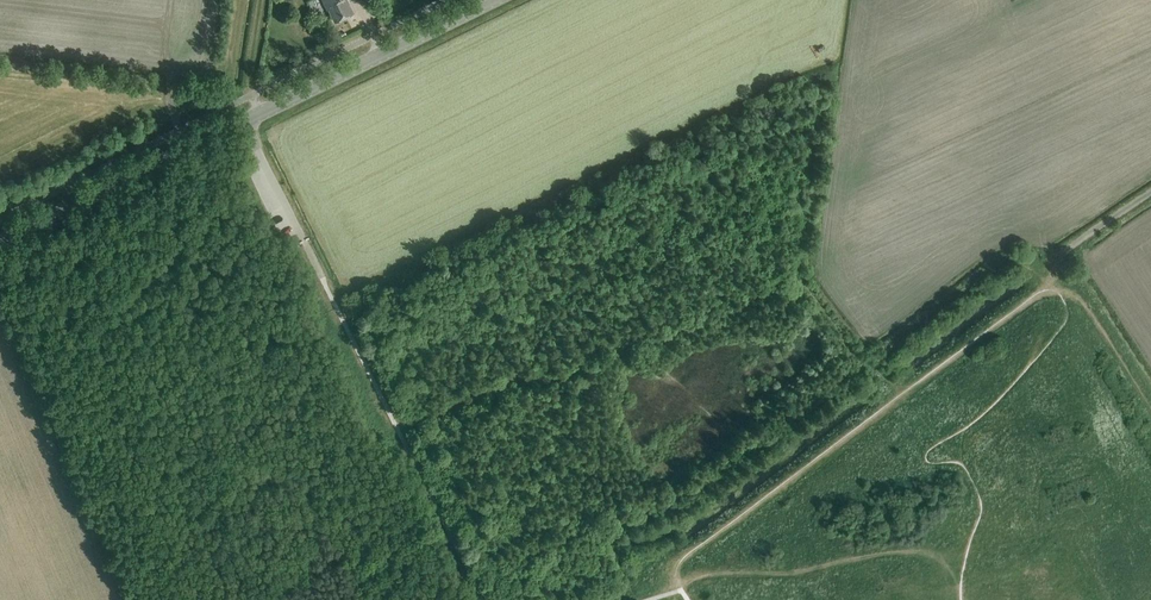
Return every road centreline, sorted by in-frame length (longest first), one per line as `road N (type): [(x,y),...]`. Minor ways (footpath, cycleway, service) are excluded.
road 1 (track): [(1055,265),(1004,261),(866,362),(795,269)]
road 2 (primary): [(243,122),(493,0)]
road 3 (primary): [(0,241),(243,122)]
road 4 (track): [(795,269),(828,94)]
road 5 (unclassified): [(322,277),(243,122)]
road 6 (track): [(1055,265),(1150,192)]

